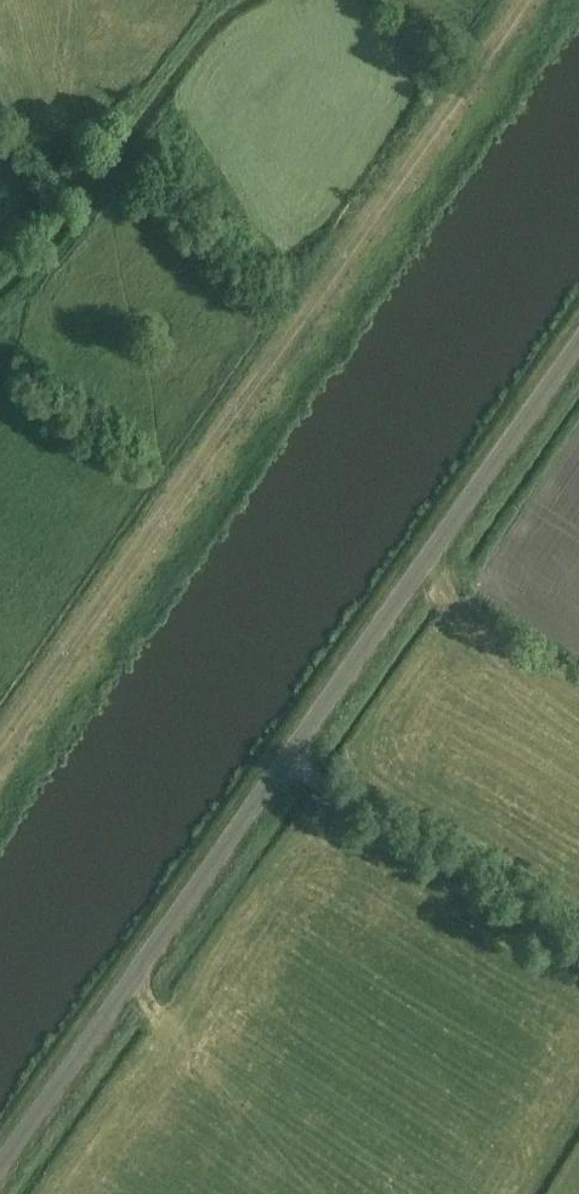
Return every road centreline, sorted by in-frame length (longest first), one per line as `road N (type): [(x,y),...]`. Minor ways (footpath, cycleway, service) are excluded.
road 1 (residential): [(0,1179),(578,344)]
road 2 (track): [(537,0),(0,765)]

